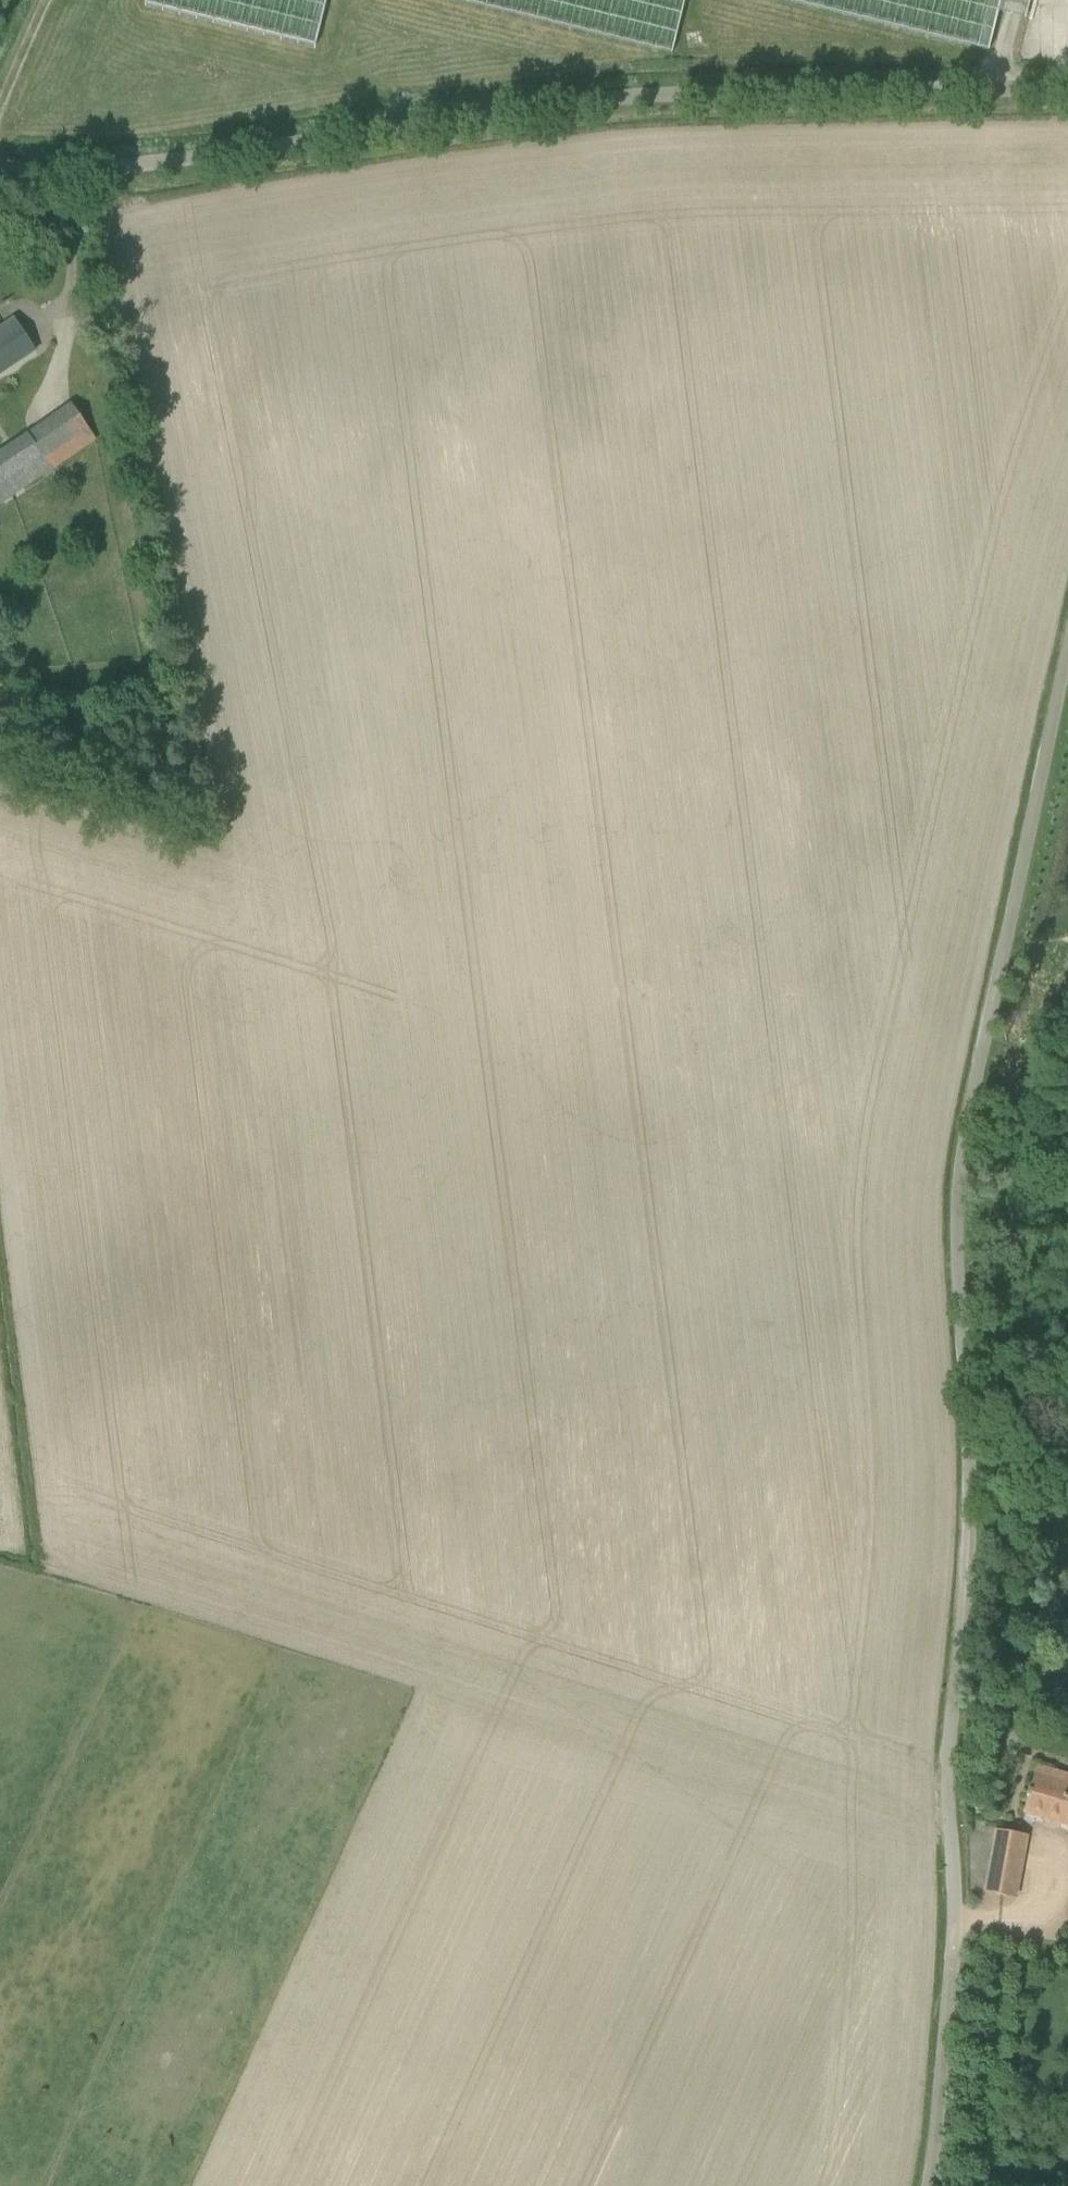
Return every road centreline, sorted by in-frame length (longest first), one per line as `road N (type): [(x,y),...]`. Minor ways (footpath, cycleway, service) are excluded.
road 1 (unclassified): [(937,2185),(954,2003),(949,1800),(962,1543),(956,1209),(964,1131),(1067,656)]
road 2 (unclassified): [(0,171),(75,176),(707,93),(1067,89)]
road 3 (track): [(62,0),(0,158)]

